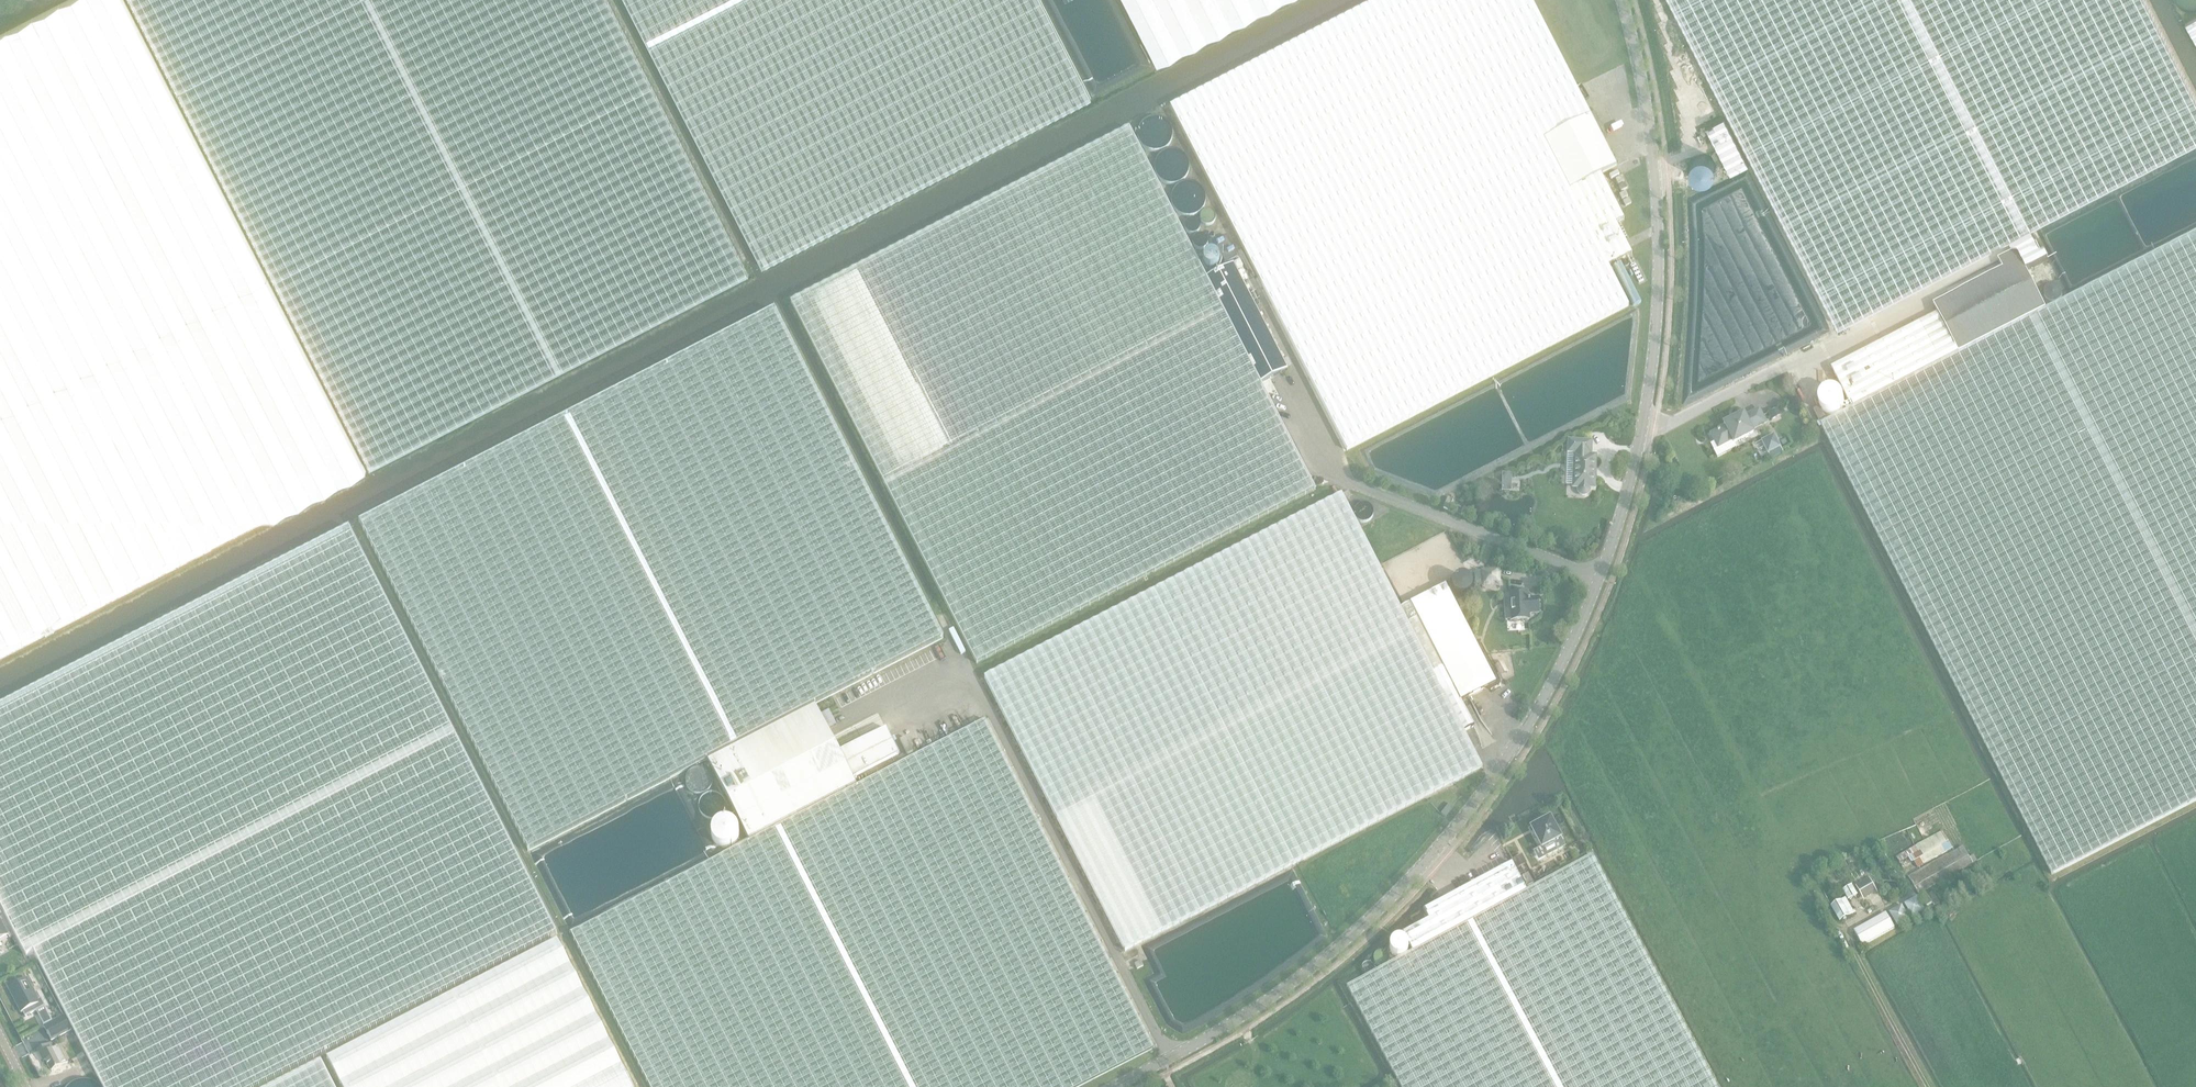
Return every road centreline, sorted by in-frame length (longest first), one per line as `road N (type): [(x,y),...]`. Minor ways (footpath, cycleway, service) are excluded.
road 1 (unclassified): [(1598,575),(1546,692),(1506,757),(1410,878),(1313,967),(1115,1086)]
road 2 (unclassified): [(1620,0),(1637,65),(1657,254),(1640,429),(1598,575)]
road 3 (unclassified): [(1598,575),(1326,470)]

